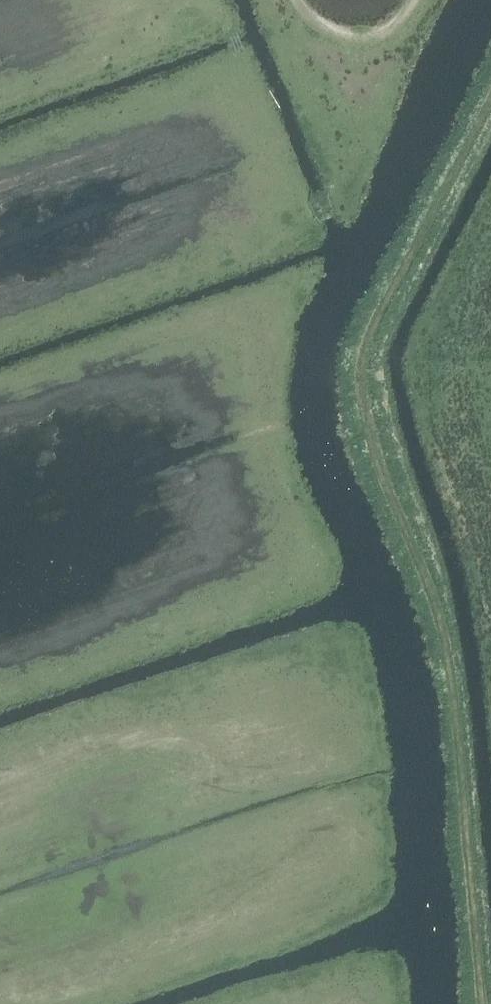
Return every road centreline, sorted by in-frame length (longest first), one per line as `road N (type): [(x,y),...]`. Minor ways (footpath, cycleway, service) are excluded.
road 1 (track): [(490,92),(380,309),(363,394),(374,454),(425,570),(443,637),(475,1003)]
road 2 (track): [(299,0),(329,34),(350,39),(392,30),(414,0)]

